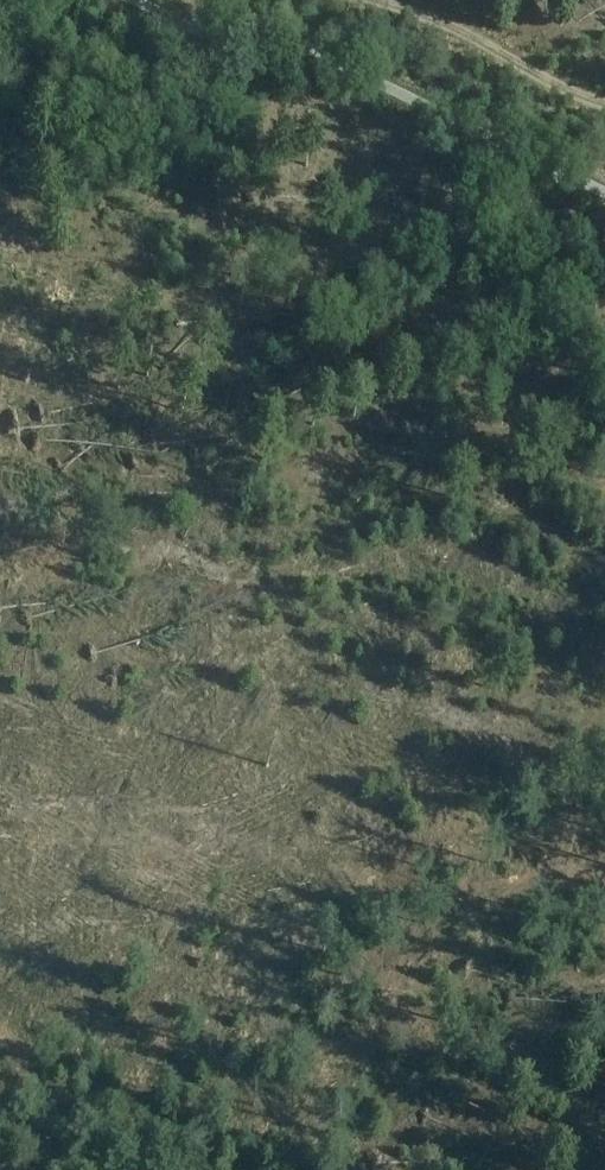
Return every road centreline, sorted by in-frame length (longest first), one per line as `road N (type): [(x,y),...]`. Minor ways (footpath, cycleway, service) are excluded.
road 1 (track): [(374,0),(479,40),(559,87),(604,102)]

